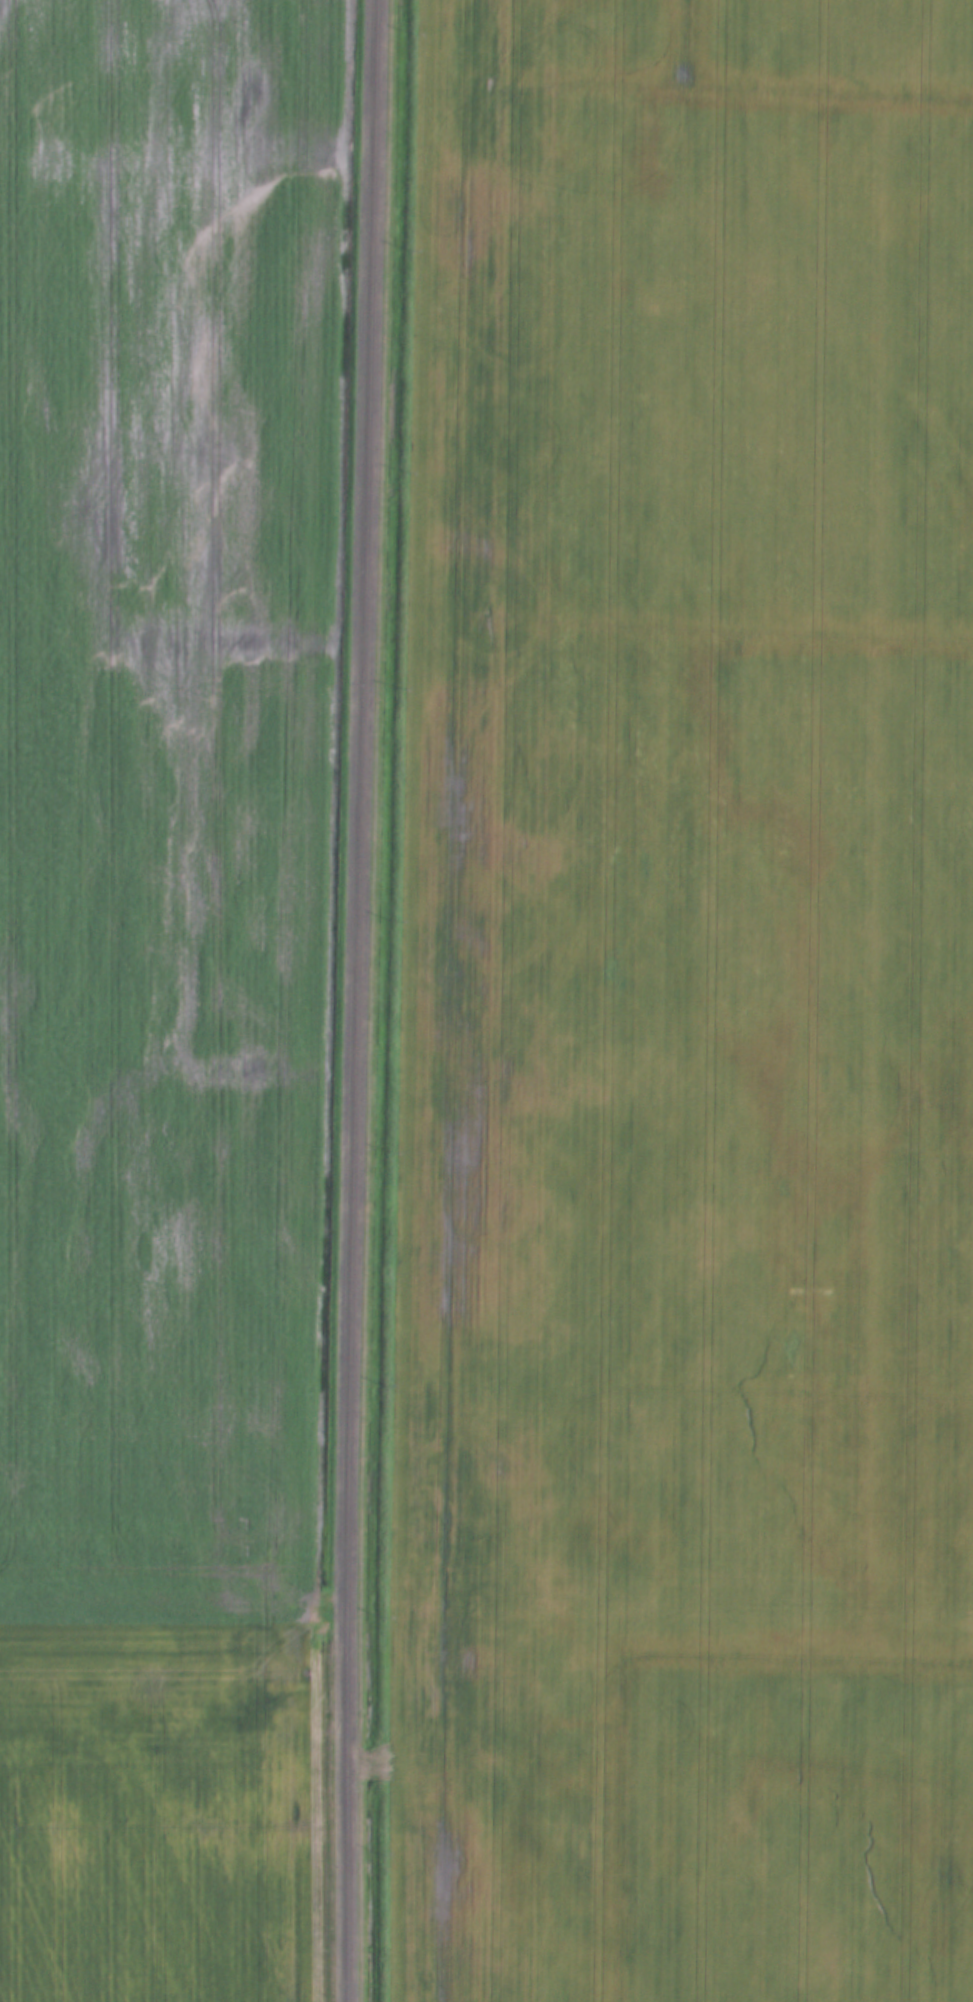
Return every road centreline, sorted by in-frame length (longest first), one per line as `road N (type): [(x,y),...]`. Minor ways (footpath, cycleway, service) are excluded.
road 1 (track): [(348,2001),(355,1129),(379,0)]

